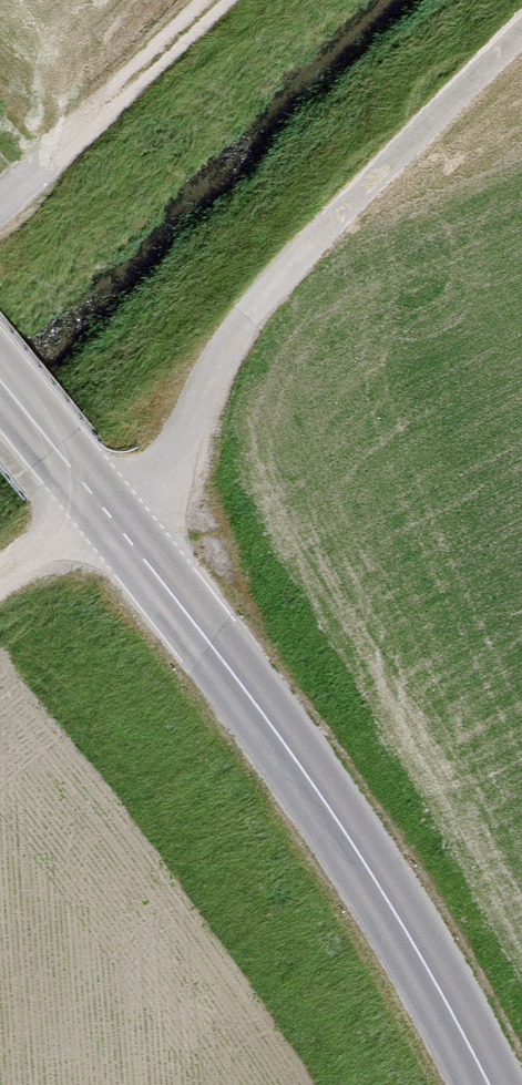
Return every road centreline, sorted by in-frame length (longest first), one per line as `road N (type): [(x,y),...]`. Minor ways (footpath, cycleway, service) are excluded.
road 1 (tertiary): [(480,1084),(417,937),(0,382)]
road 2 (track): [(0,588),(106,514),(176,450),(260,286),(521,38)]
road 3 (track): [(0,200),(44,172),(221,0)]

